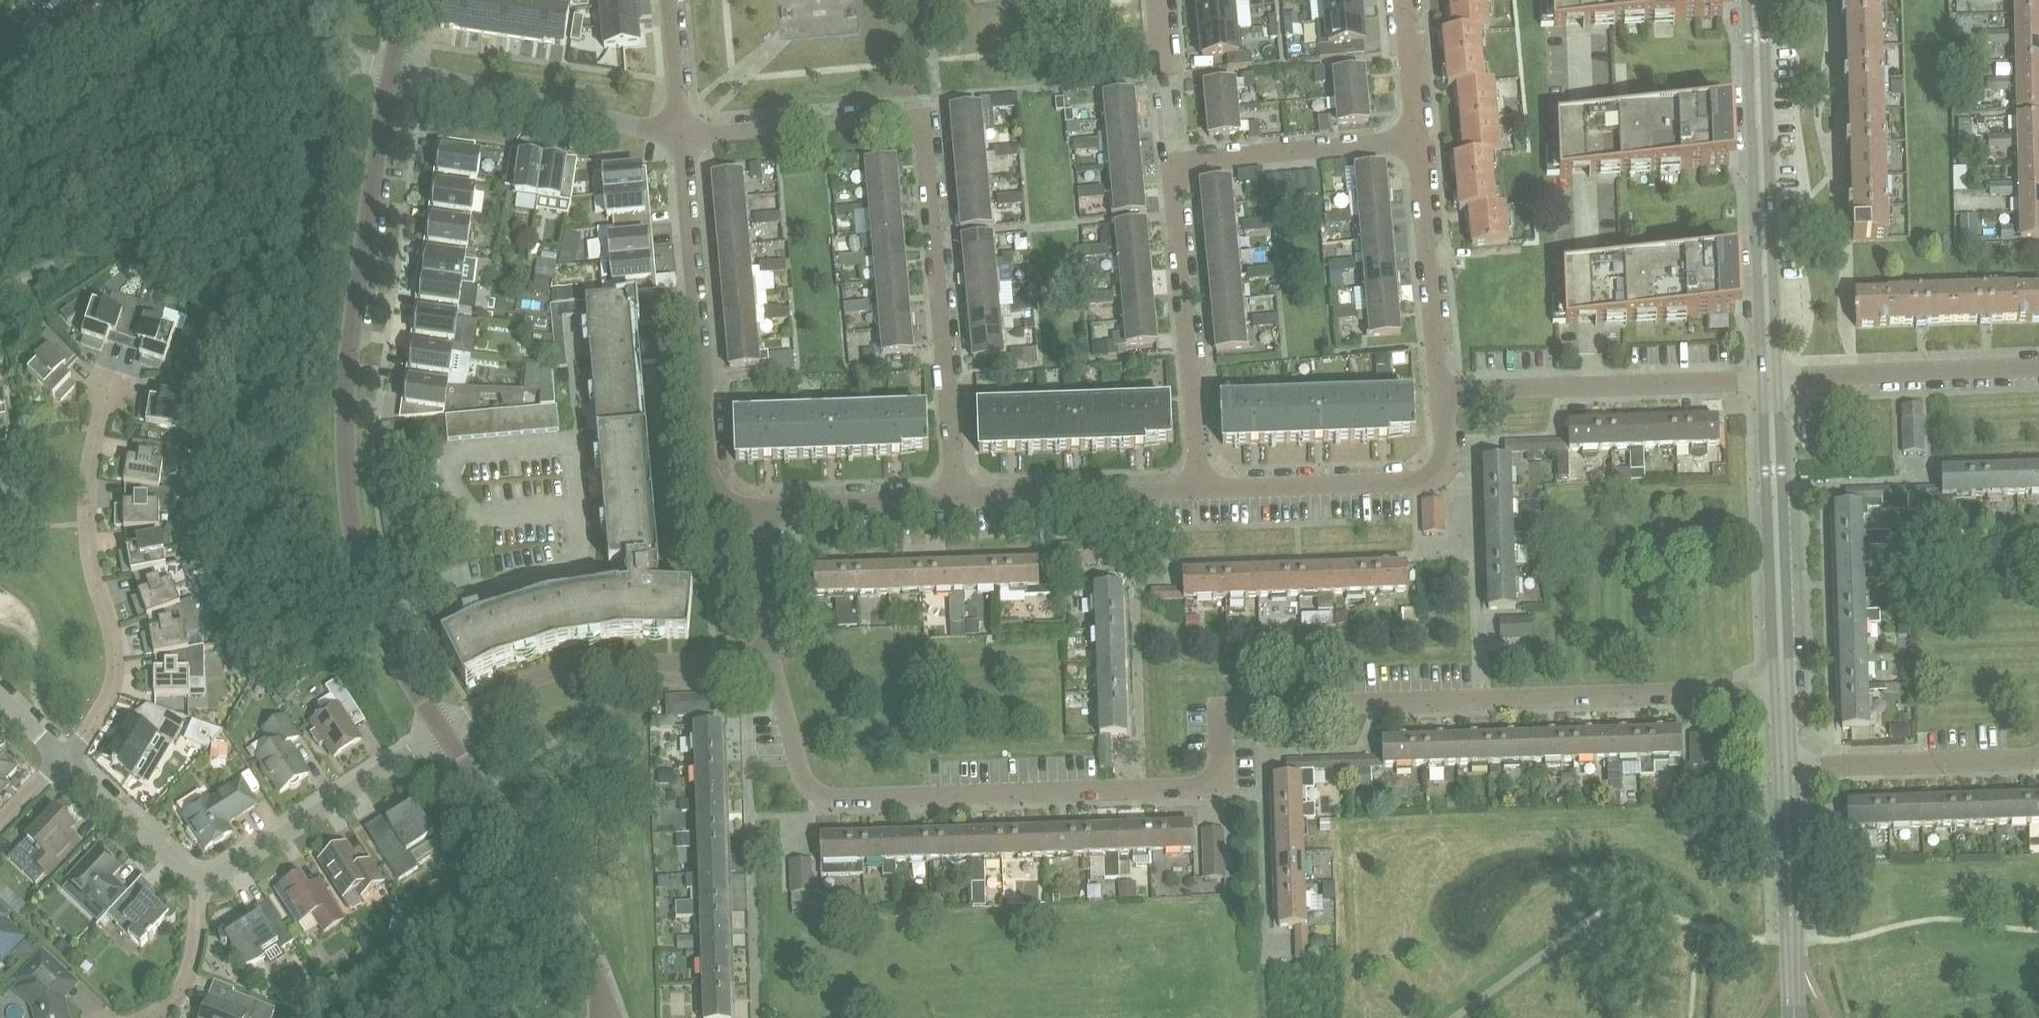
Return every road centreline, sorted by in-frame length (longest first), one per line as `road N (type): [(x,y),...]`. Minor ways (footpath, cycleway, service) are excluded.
road 1 (residential): [(799,760),(810,786),(833,800),(1221,785),(1229,714),(1783,689)]
road 2 (tertiary): [(443,733),(399,662),(375,604),(349,477),(394,69)]
road 3 (residential): [(956,498),(923,129),(902,117),(683,137)]
road 4 (unclassified): [(1201,490),(1174,198),(1180,177),(1212,159),(1416,140)]
road 5 (track): [(0,298),(354,60),(321,0)]
road 6 (residential): [(768,504),(730,502),(714,479),(683,137)]
road 7 (residential): [(64,763),(109,703),(114,678),(89,529),(117,383)]
road 8 (unclassified): [(1770,380),(1754,0)]
road 9 (residential): [(443,733),(499,699),(588,671),(775,662)]
road 10 (residential): [(1441,391),(1770,380)]
road 11 (tertiary): [(603,1017),(586,953),(443,733)]
road 12 (residential): [(1201,490),(1427,481),(1446,462),(1441,391)]
road 13 (unclassified): [(1783,689),(1770,380)]
road 14 (residential): [(683,137),(394,69)]
road 15 (residential): [(200,888),(443,733)]
road 16 (unclassified): [(2038,370),(1770,380)]
road 17 (unclassified): [(1441,391),(1416,140)]
road 18 (residential): [(2038,762),(1786,770)]
road 19 (unclassified): [(1798,1017),(1786,770)]
road 20 (residential): [(956,498),(1201,490)]
road 21 (residential): [(768,504),(956,498)]
road 22 (residential): [(200,888),(64,763)]
road 23 (residential): [(775,662),(768,504)]
road 24 (residential): [(158,1017),(188,982),(200,888)]
road 25 (unclassified): [(1416,140),(1404,0)]
road 26 (residential): [(683,137),(671,0)]

